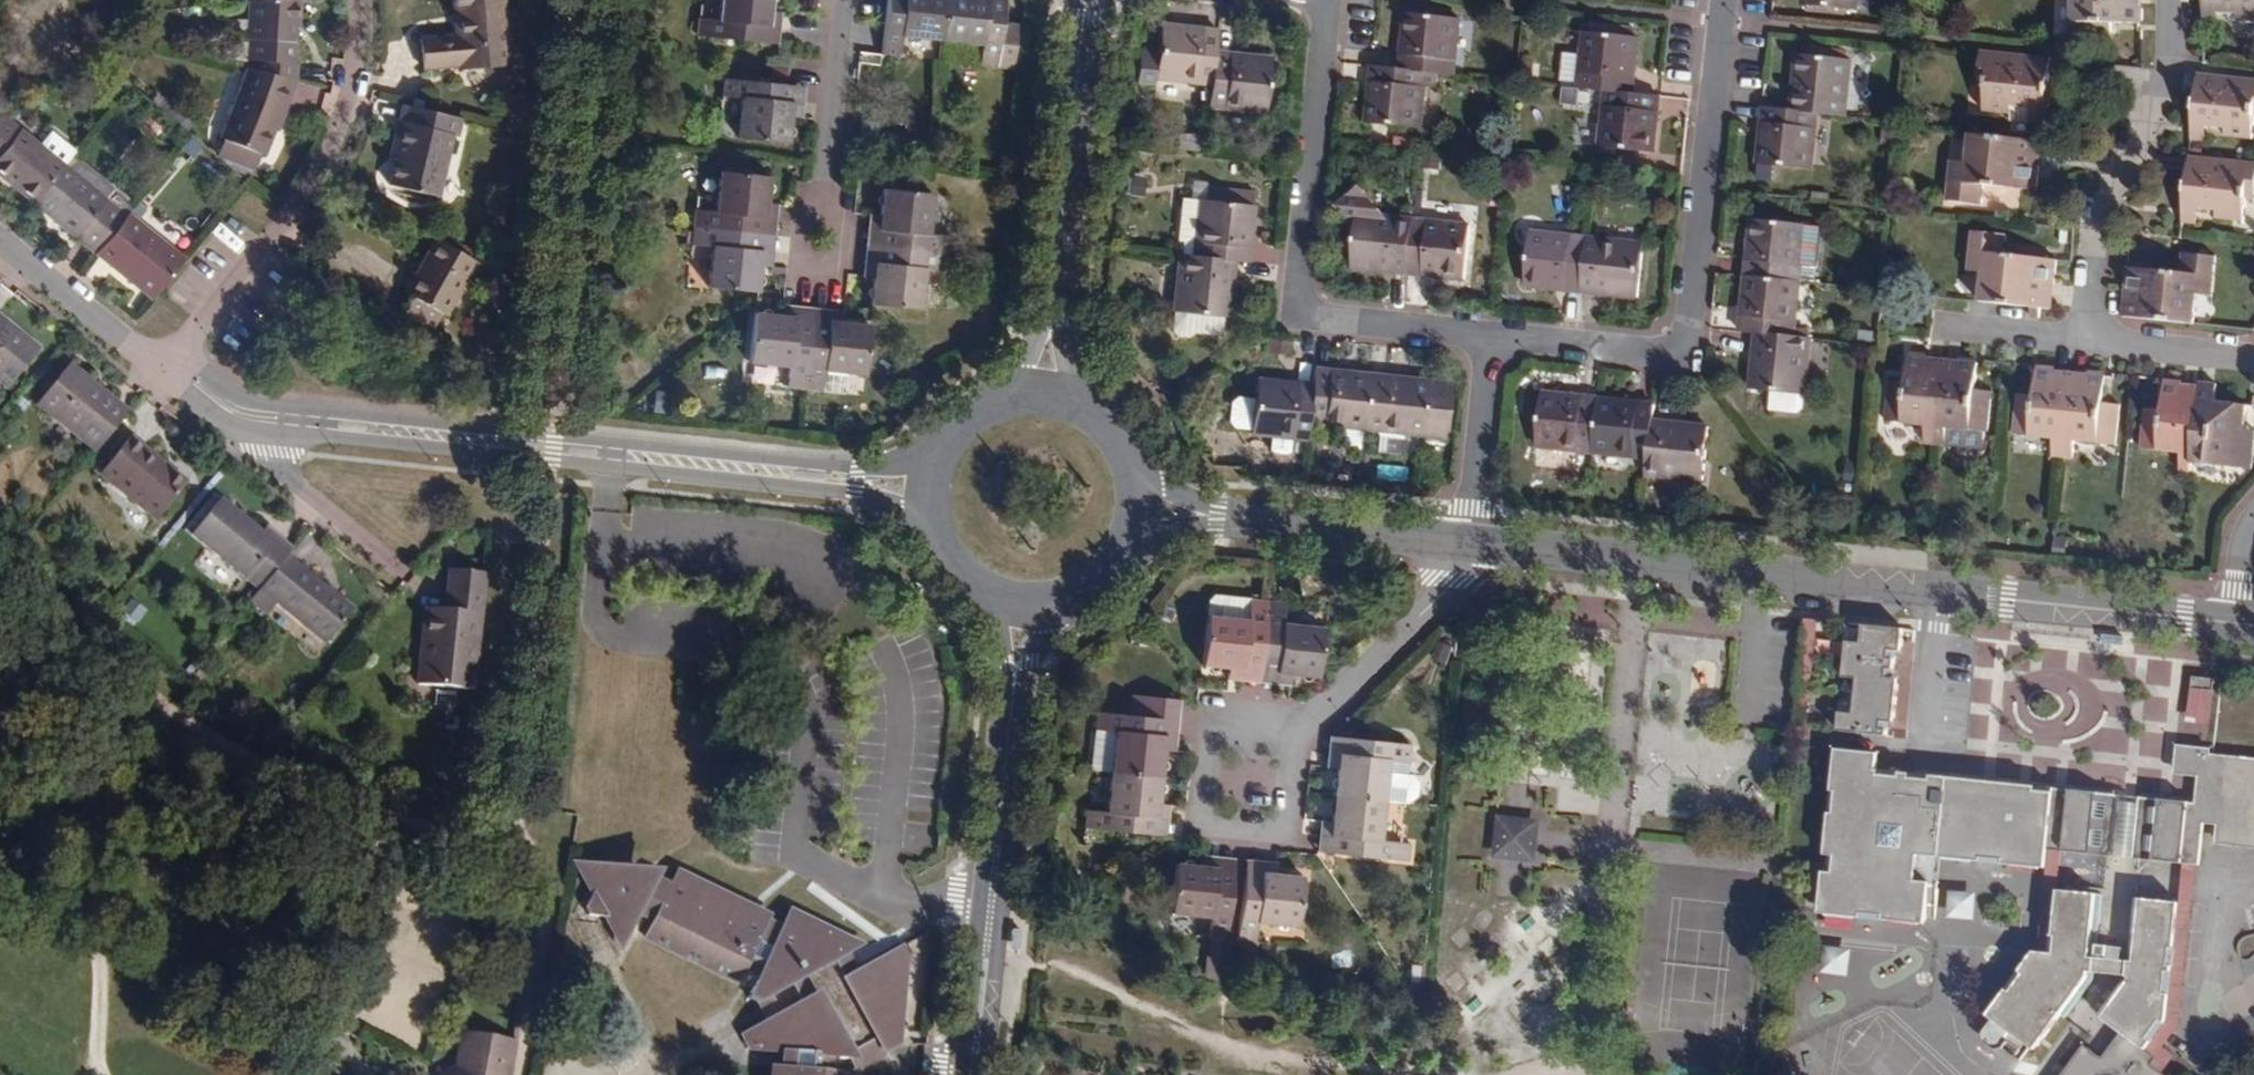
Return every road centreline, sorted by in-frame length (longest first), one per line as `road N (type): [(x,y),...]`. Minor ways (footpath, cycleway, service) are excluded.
road 1 (residential): [(925,488),(855,472),(222,412),(170,373)]
road 2 (tertiary): [(2237,624),(1470,542)]
road 3 (residential): [(1495,331),(1680,352),(1716,0)]
road 4 (residential): [(1329,0),(1297,309),(1495,331)]
road 5 (tertiary): [(971,1074),(1026,608)]
road 6 (residential): [(170,373),(324,182),(353,95),(359,0)]
road 7 (tertiary): [(1086,0),(1044,391)]
road 8 (residential): [(2092,340),(2099,222),(2171,64),(2171,0)]
road 9 (tertiary): [(1470,542),(1215,510),(1143,509)]
road 10 (residential): [(1295,737),(1284,837),(1206,828),(1216,731)]
road 11 (residential): [(814,266),(843,0)]
road 12 (residential): [(1295,737),(1451,580),(1470,542)]
road 13 (residential): [(170,373),(0,244)]
road 14 (residential): [(1470,542),(1495,331)]
road 15 (tertiary): [(925,488),(927,522),(962,582),(1026,608)]
road 16 (tertiary): [(1143,509),(1140,475),(1106,418),(1044,391)]
road 17 (tertiary): [(1026,608),(1091,592),(1117,571),(1143,509)]
road 18 (tertiary): [(1044,391),(979,406),(953,427),(925,488)]
road 19 (residential): [(2253,352),(2092,340)]
road 20 (residential): [(2092,340),(1962,330)]

